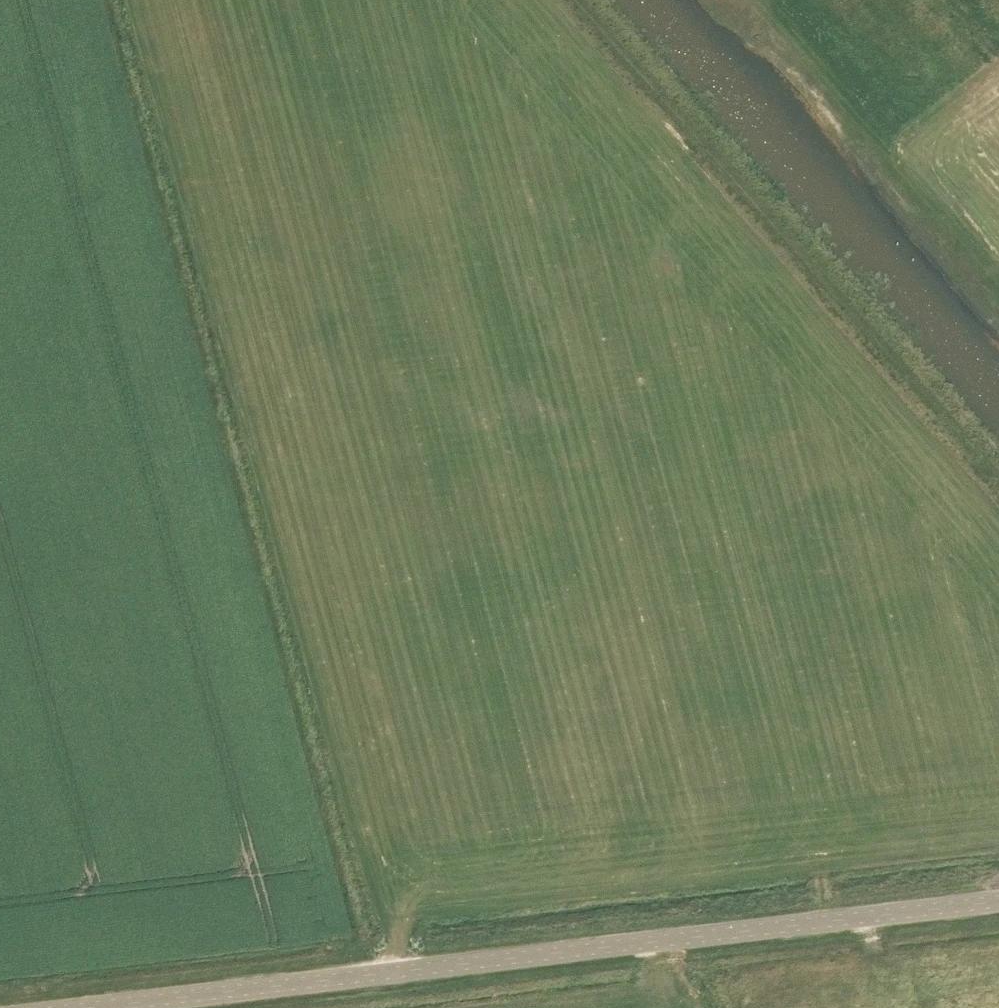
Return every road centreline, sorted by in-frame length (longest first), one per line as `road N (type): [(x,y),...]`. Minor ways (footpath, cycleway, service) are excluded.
road 1 (tertiary): [(145,1007),(998,903)]

